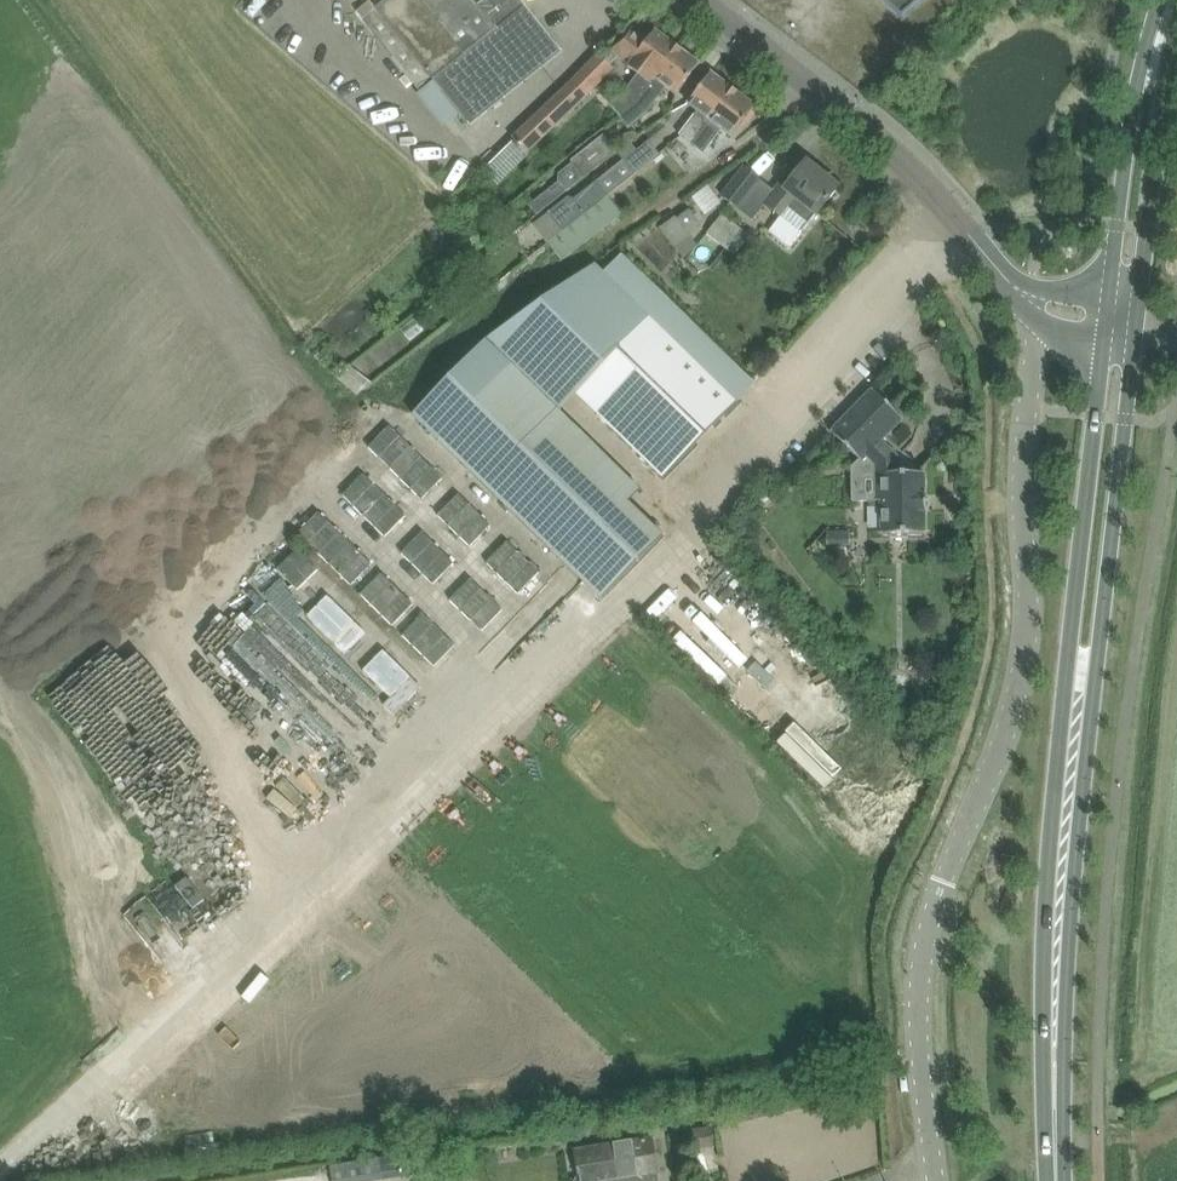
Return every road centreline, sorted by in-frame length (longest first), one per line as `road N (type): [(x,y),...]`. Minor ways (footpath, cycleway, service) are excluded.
road 1 (track): [(0,1179),(62,1111),(666,560),(749,446),(914,277),(960,215)]
road 2 (unclassified): [(936,1180),(918,995),(922,944),(1023,668),(1031,285)]
road 3 (tertiary): [(1056,1180),(1058,966),(1115,324)]
road 4 (unclassified): [(1031,285),(846,112),(693,0)]
road 5 (tertiary): [(1115,324),(1170,0)]

